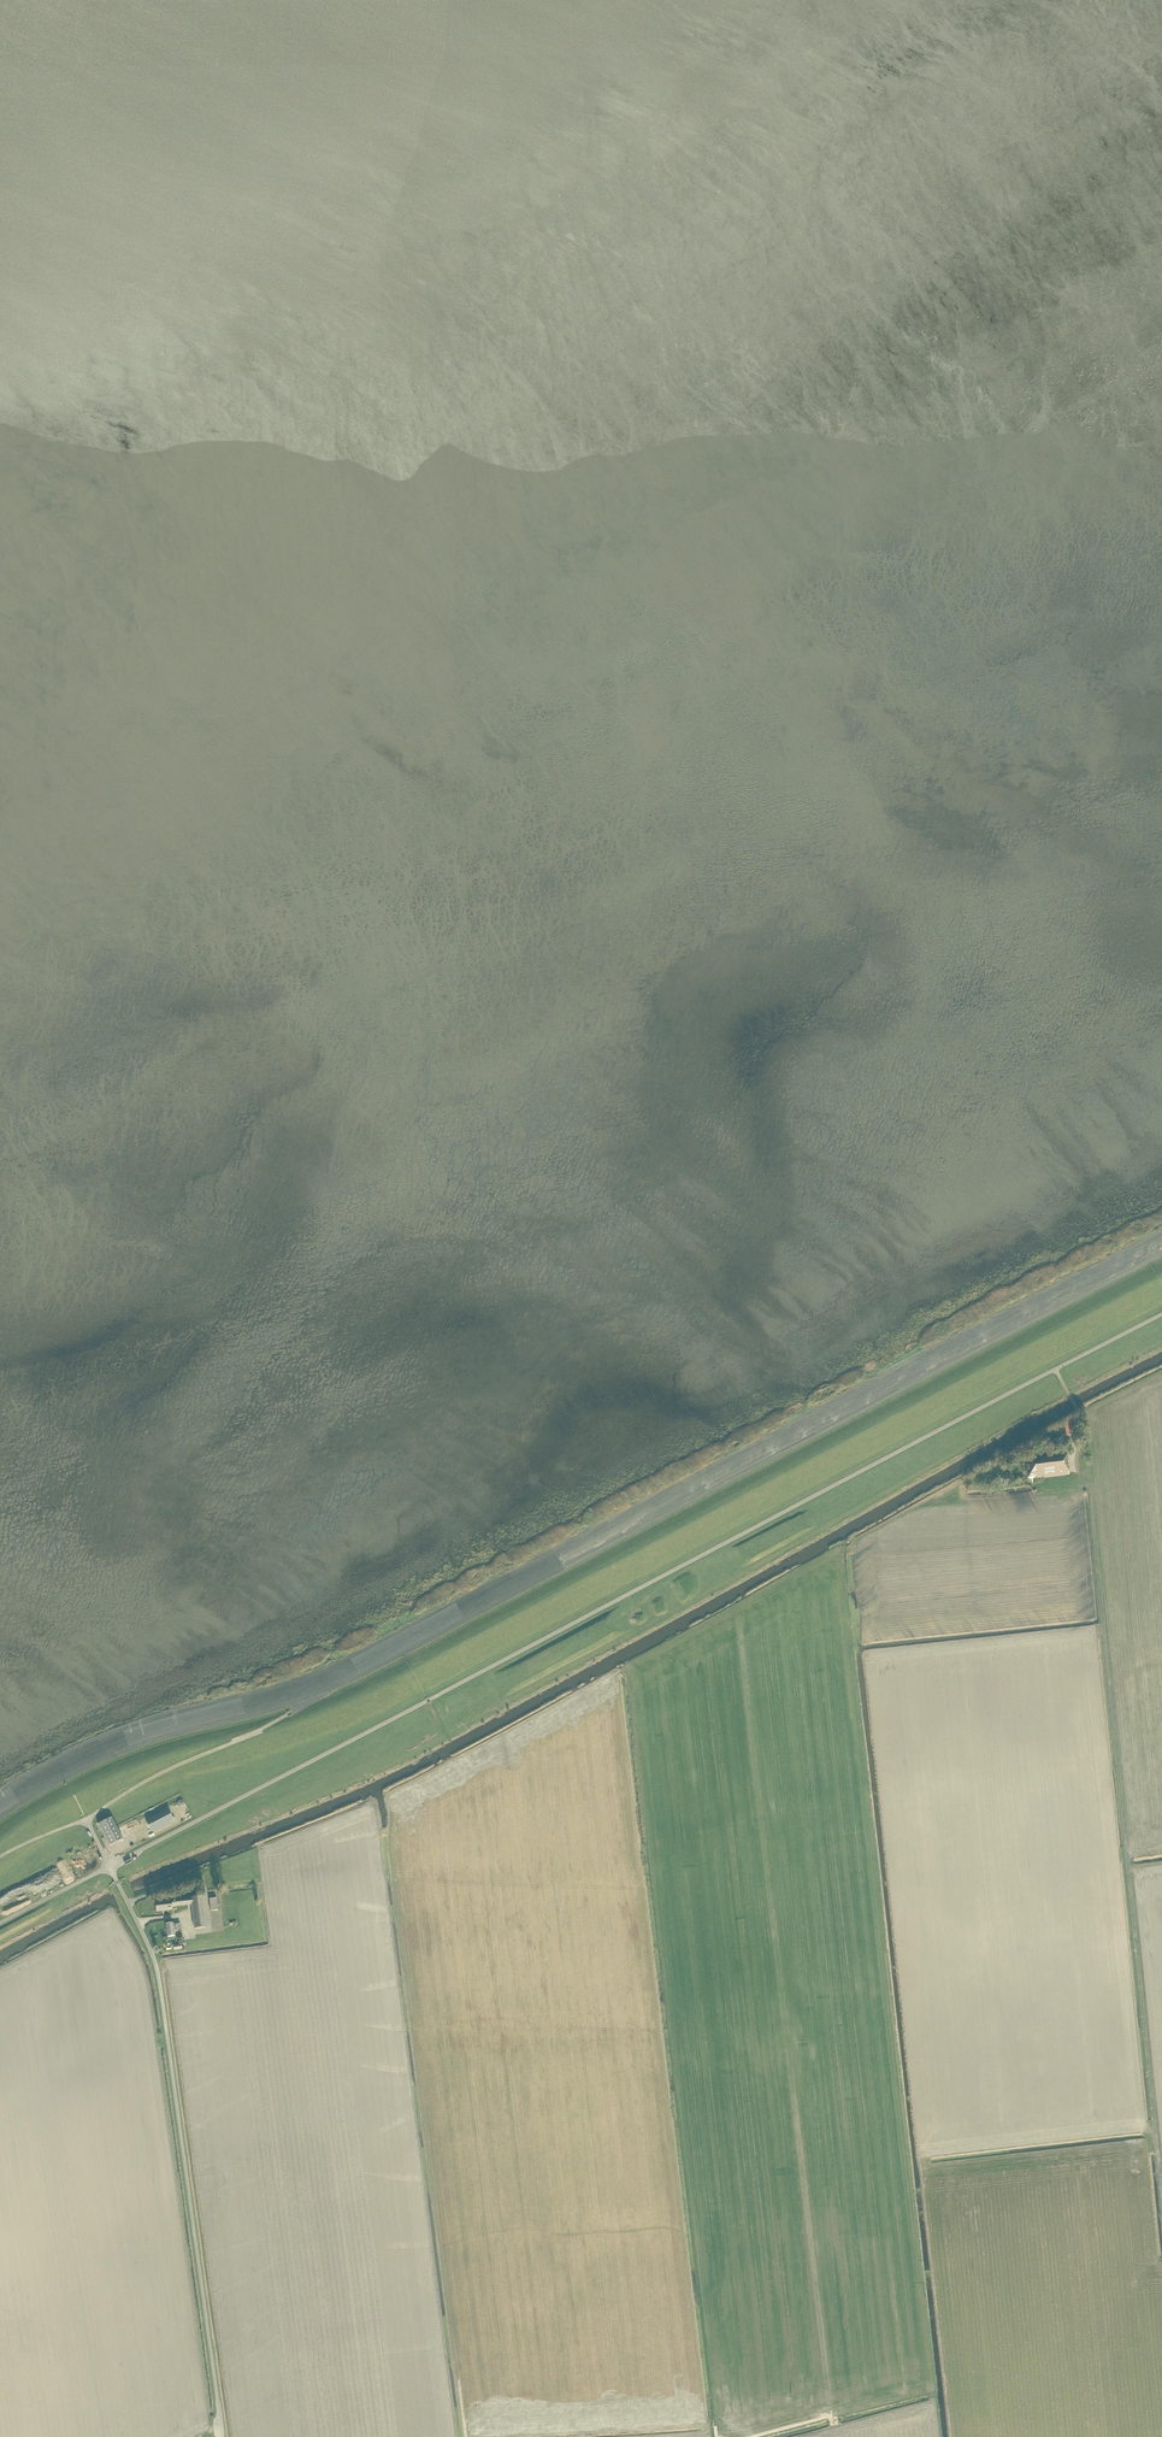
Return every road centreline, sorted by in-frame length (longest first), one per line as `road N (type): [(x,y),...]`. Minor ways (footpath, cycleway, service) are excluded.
road 1 (unclassified): [(109,1866),(1161,1314)]
road 2 (track): [(1079,1473),(1090,1488),(1161,2192)]
road 3 (unclassified): [(223,2436),(160,1984),(109,1866)]
road 4 (unclassified): [(289,1714),(87,1818)]
road 5 (unclassified): [(0,1922),(109,1866)]

